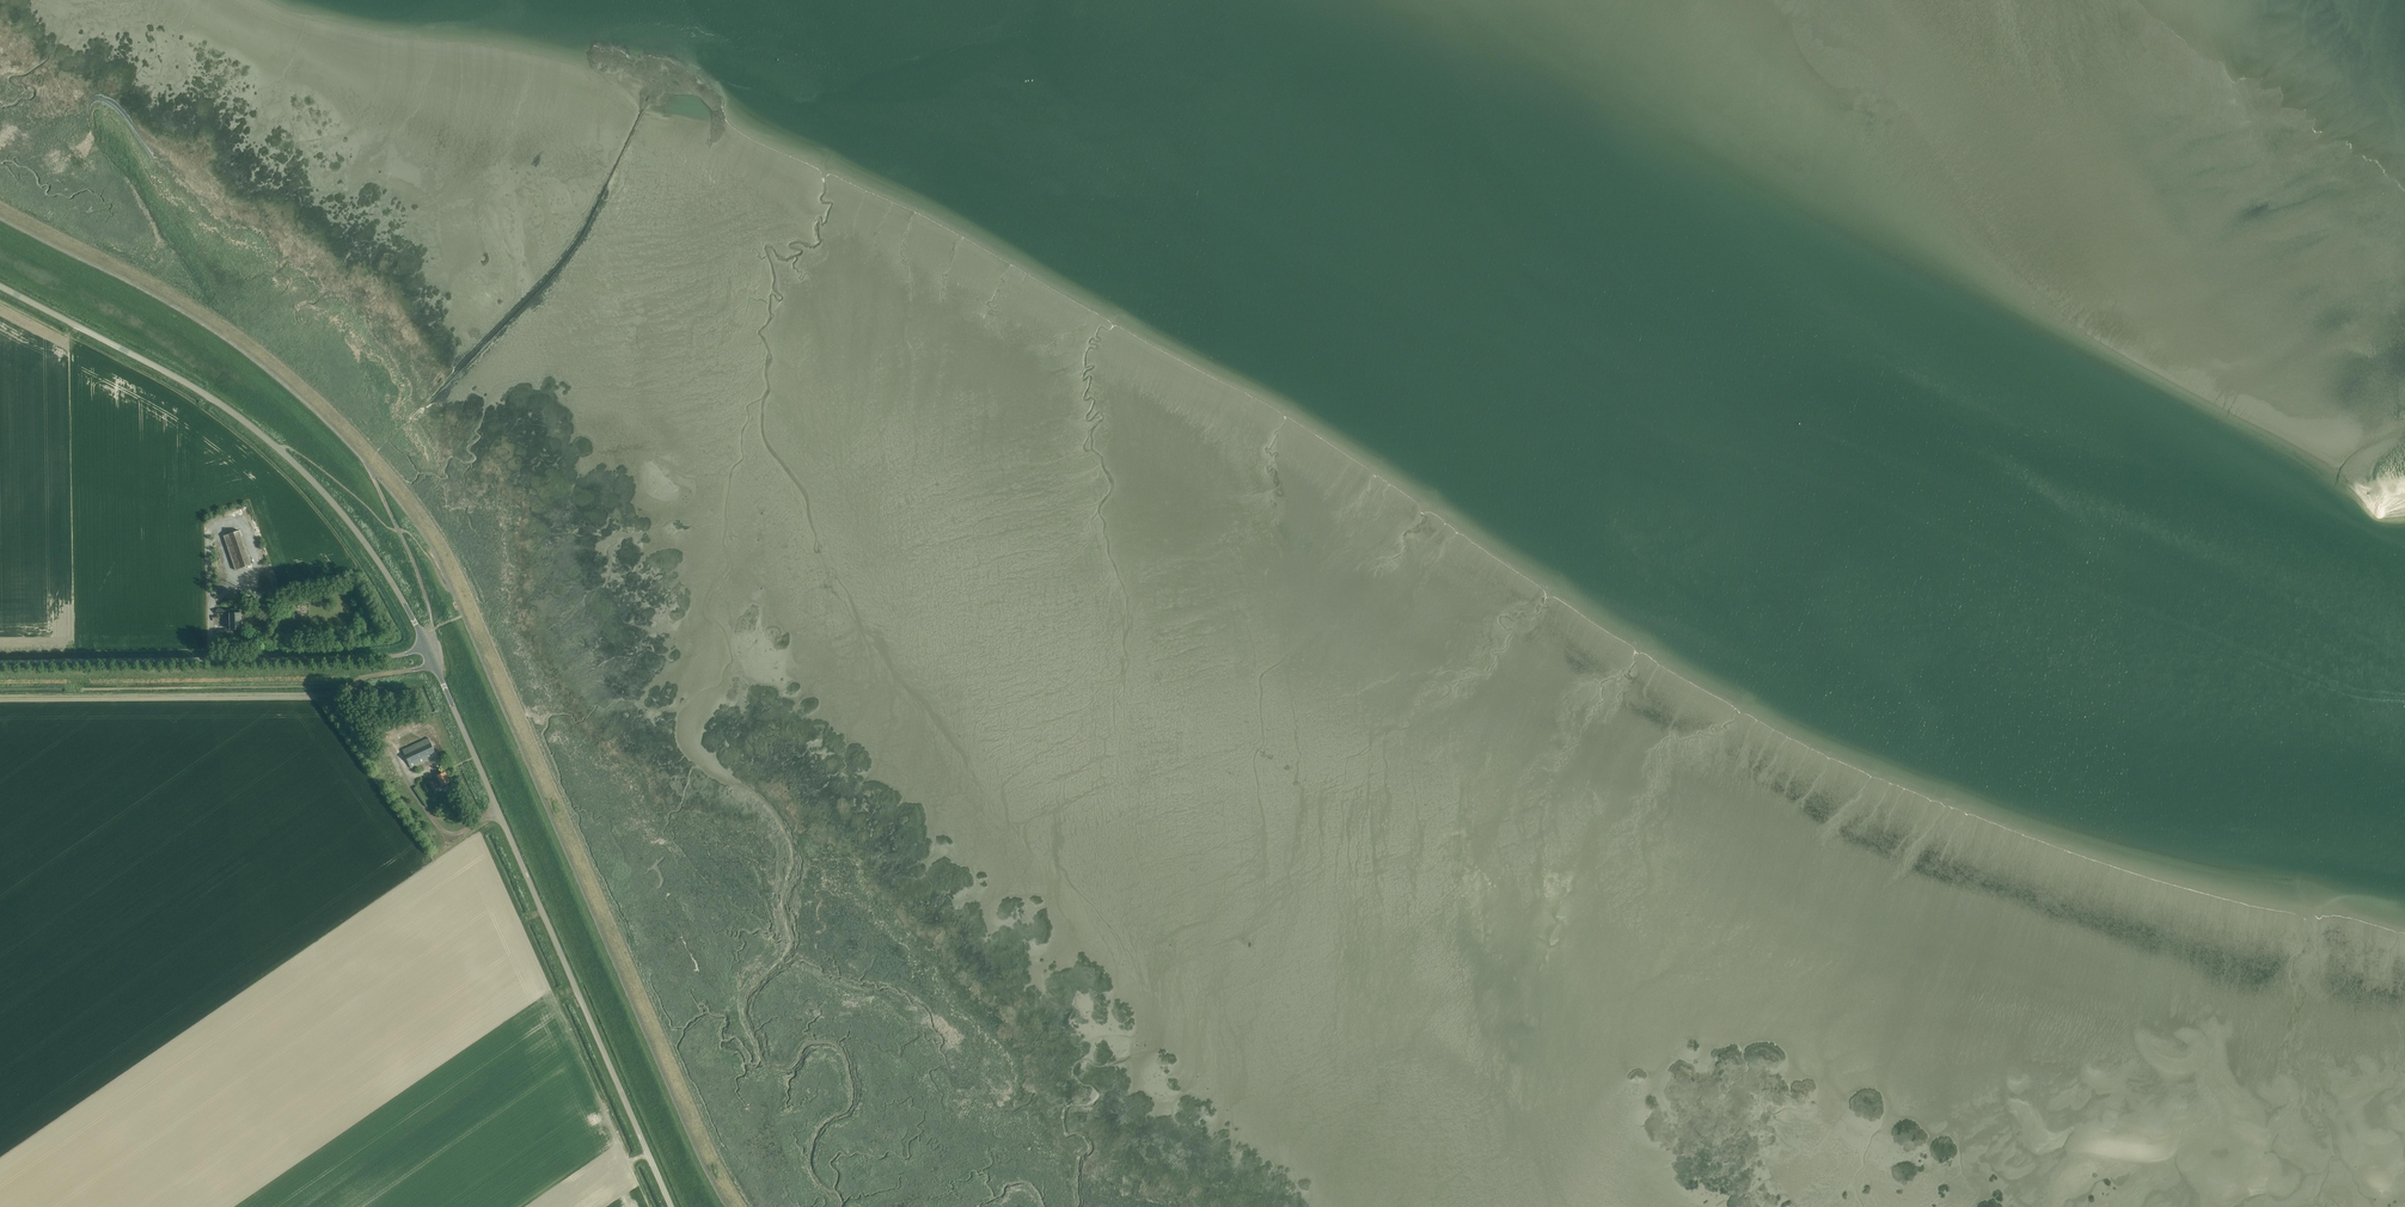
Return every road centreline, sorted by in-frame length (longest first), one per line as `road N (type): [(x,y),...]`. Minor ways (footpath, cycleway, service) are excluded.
road 1 (unclassified): [(671,1206),(425,646)]
road 2 (unclassified): [(425,646),(365,543),(279,449),(197,389),(0,286)]
road 3 (unclassified): [(0,662),(377,658),(425,646)]

